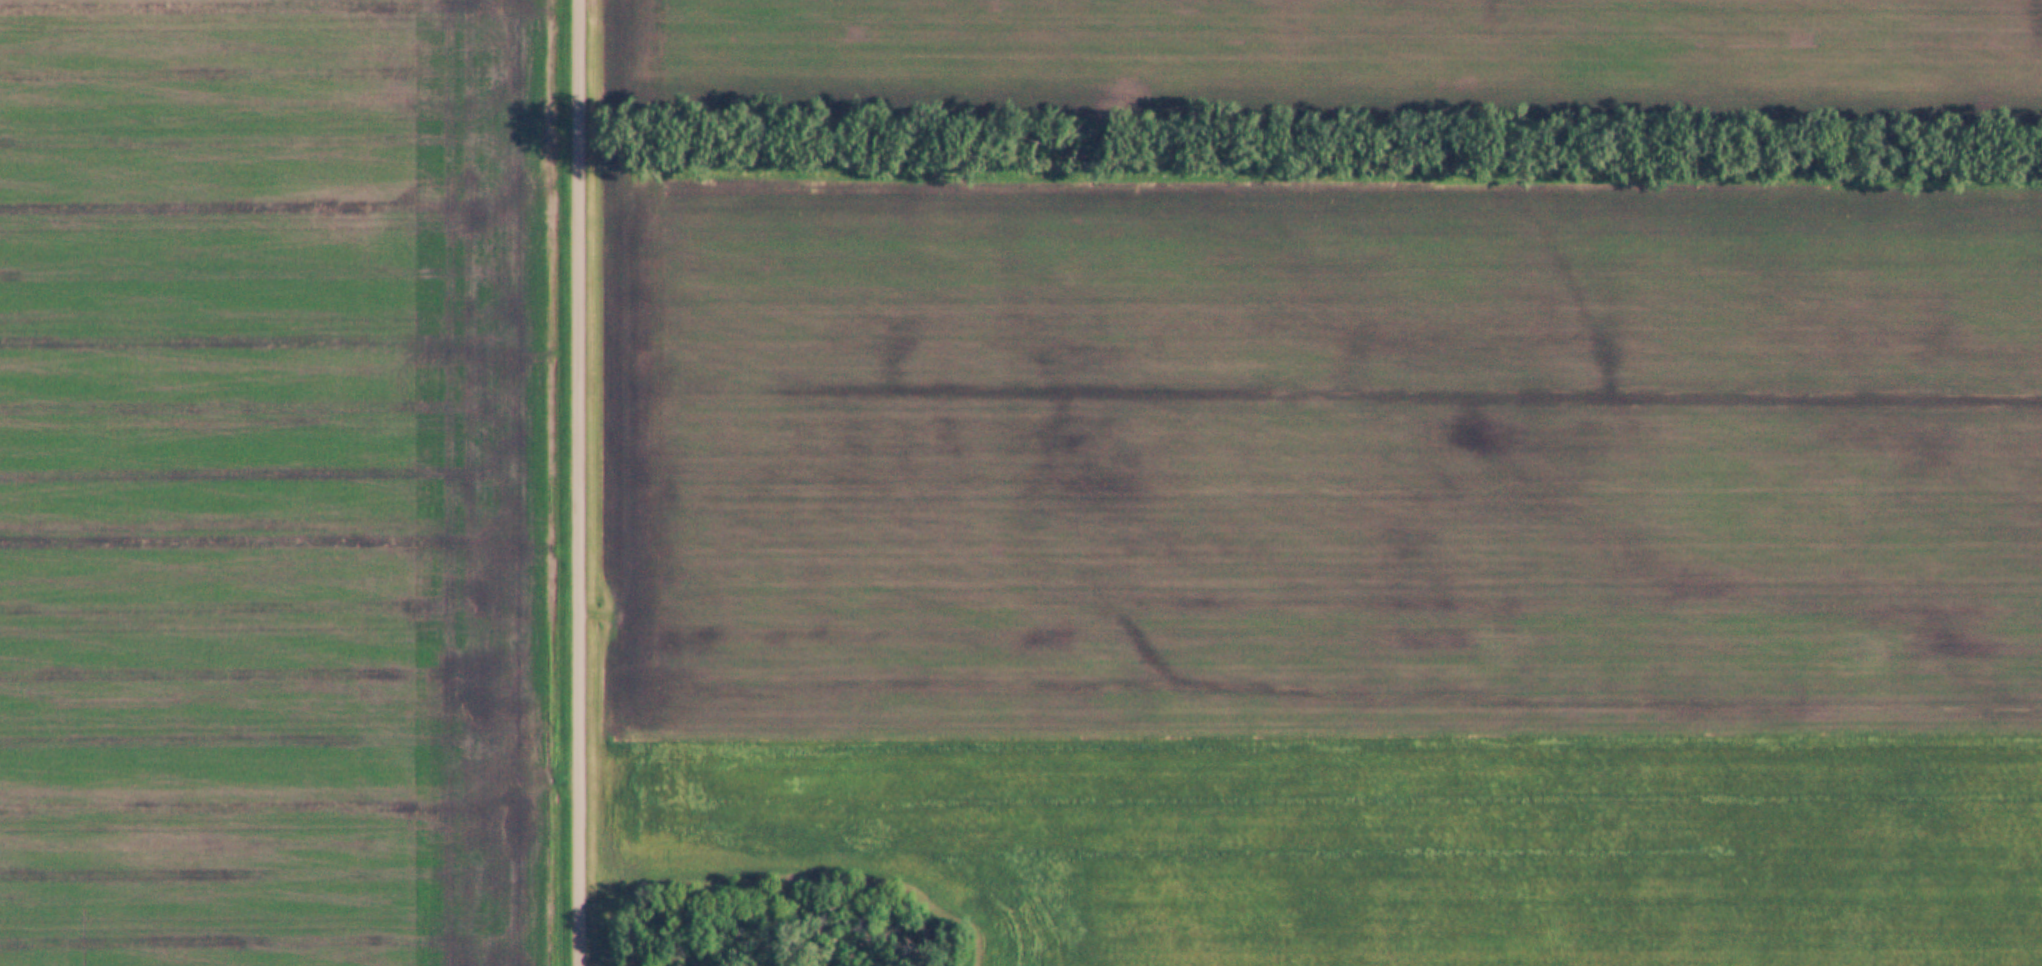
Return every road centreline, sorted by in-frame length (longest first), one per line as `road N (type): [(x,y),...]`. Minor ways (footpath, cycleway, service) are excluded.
road 1 (residential): [(579,965),(581,0)]

